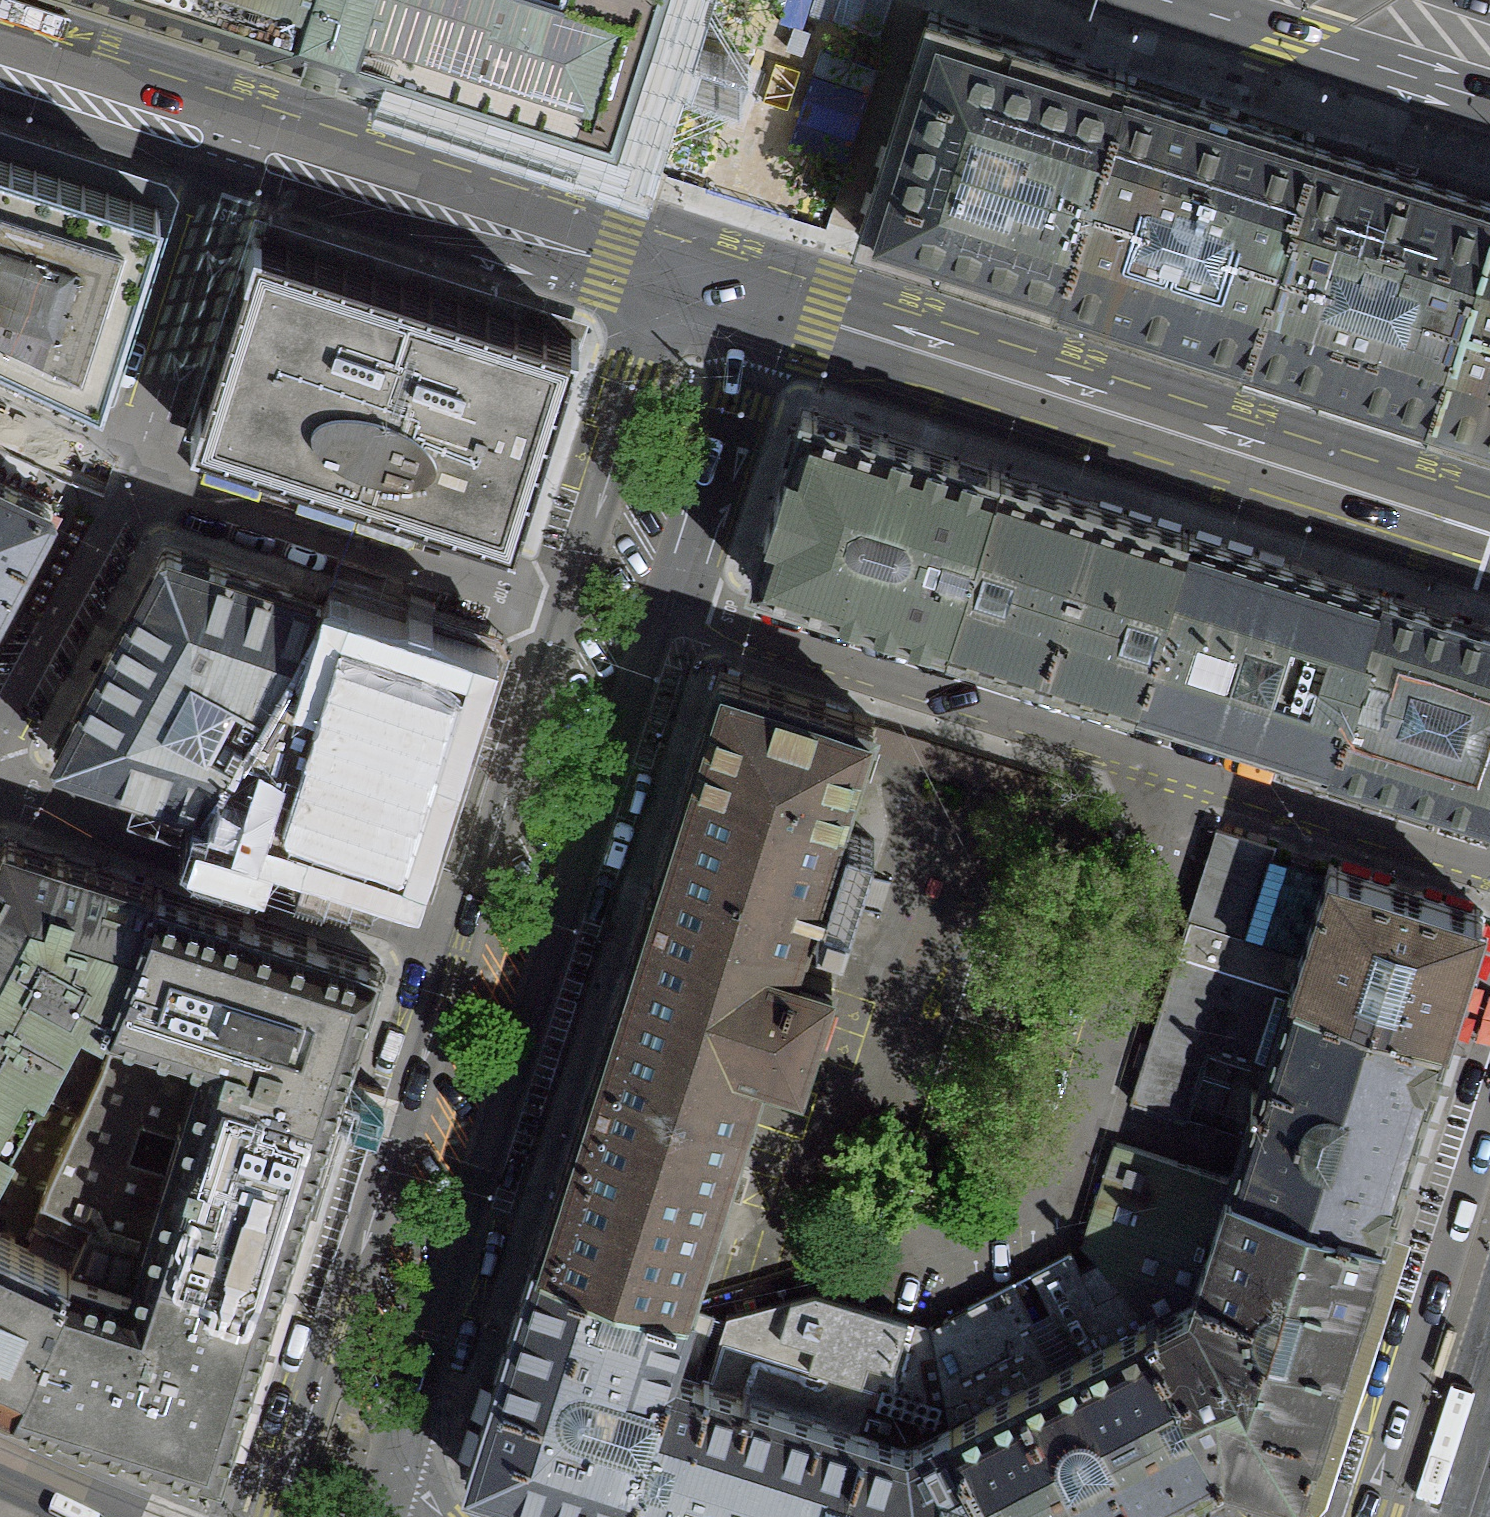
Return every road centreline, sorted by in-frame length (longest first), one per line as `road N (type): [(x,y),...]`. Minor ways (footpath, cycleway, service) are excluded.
road 1 (tertiary): [(398,1451),(663,604)]
road 2 (residential): [(1489,863),(663,604)]
road 3 (tertiary): [(1489,531),(768,303)]
road 4 (tertiary): [(461,923),(275,1516)]
road 5 (residential): [(461,923),(0,778)]
road 6 (tertiary): [(670,271),(243,132)]
road 7 (residential): [(554,614),(132,476)]
road 8 (tertiary): [(1489,1124),(1363,1516)]
road 9 (tertiary): [(670,271),(554,614)]
road 10 (residential): [(132,476),(243,132)]
road 11 (tertiary): [(554,614),(461,923)]
road 12 (tertiary): [(663,604),(698,531),(768,303)]
road 13 (residential): [(0,727),(132,476)]
road 14 (tertiary): [(243,132),(0,54)]
road 15 (residential): [(132,476),(0,414)]
road 16 (primary): [(1351,0),(1489,47)]
road 17 (residential): [(0,1463),(126,1516)]

